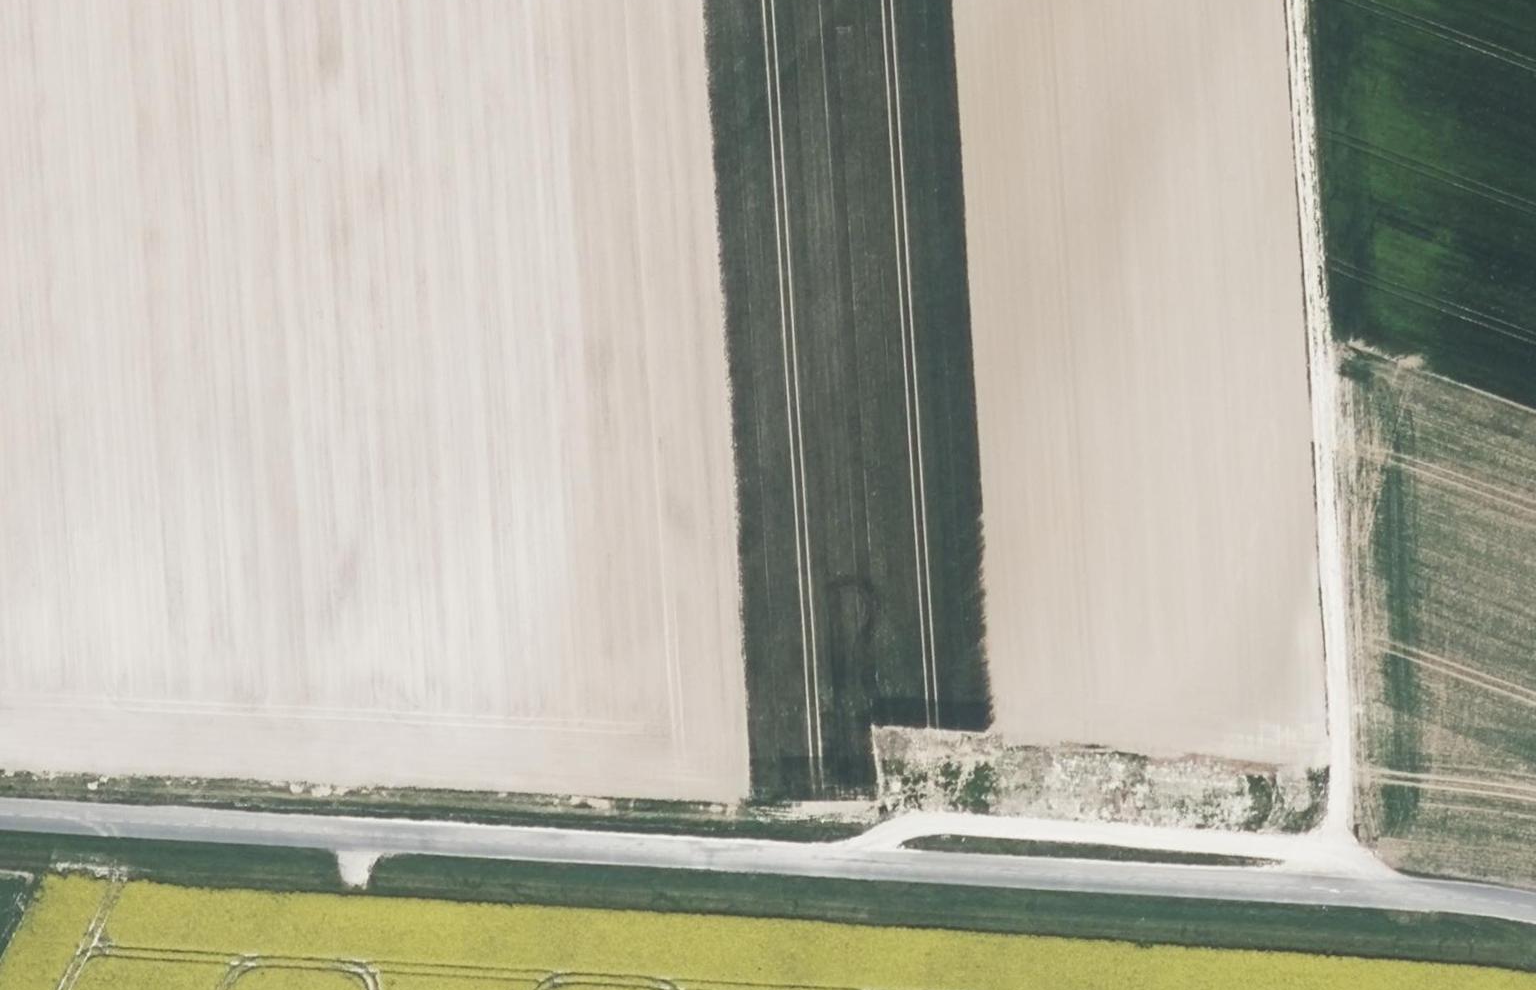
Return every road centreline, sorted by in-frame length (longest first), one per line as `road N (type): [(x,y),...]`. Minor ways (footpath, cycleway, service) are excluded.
road 1 (tertiary): [(1535,911),(0,814)]
road 2 (track): [(1350,852),(1298,0)]

